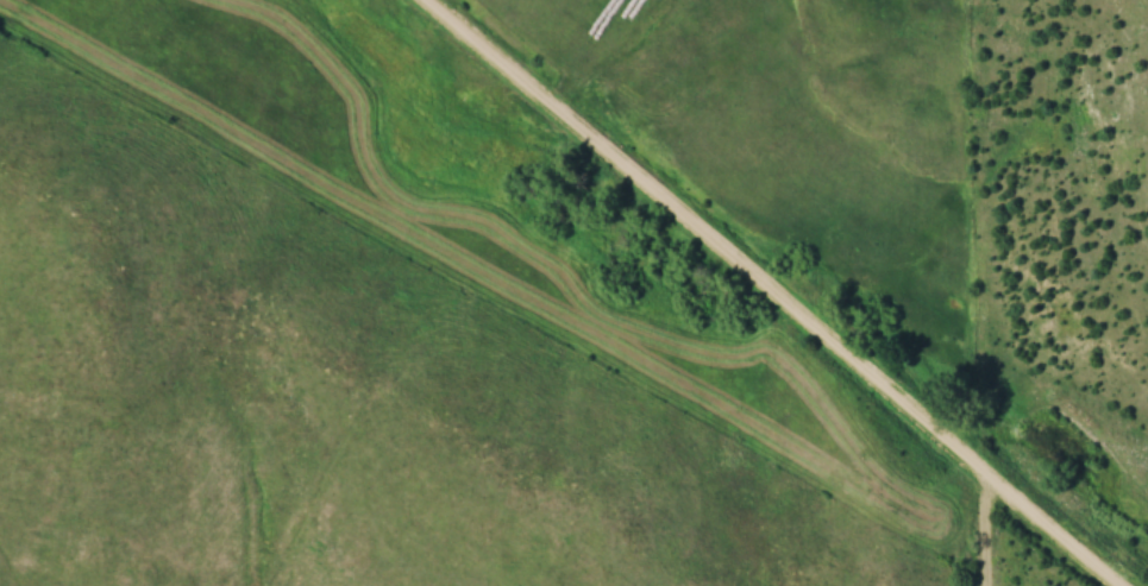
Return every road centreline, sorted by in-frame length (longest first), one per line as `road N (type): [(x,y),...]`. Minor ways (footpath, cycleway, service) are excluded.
road 1 (residential): [(420,0),(1114,585)]

